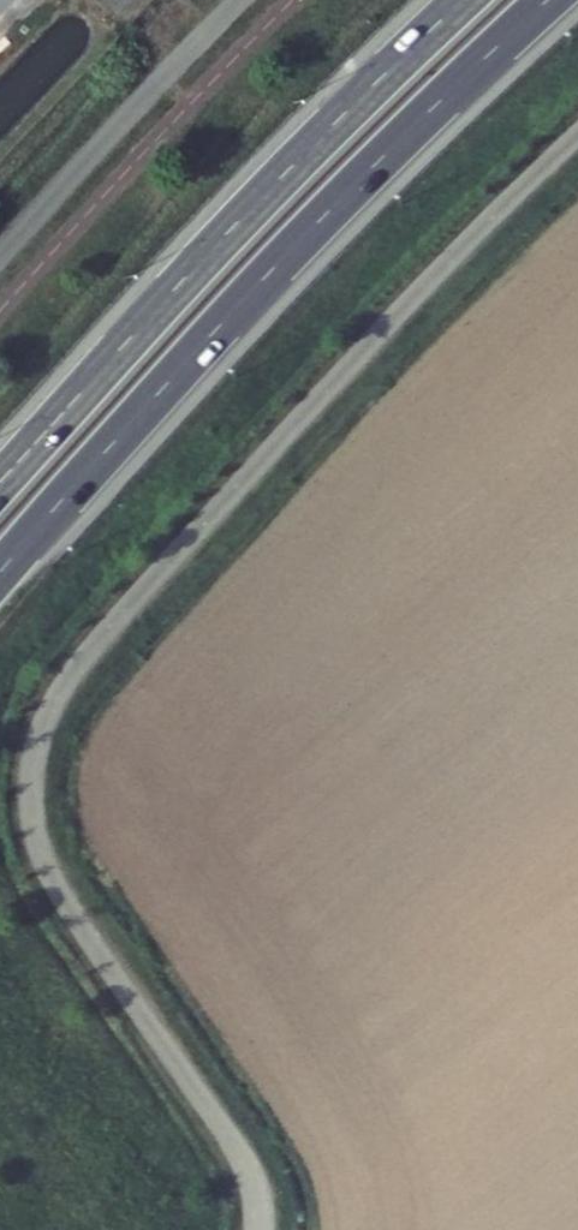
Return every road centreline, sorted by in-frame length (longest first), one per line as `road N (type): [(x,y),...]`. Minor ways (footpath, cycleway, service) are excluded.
road 1 (trunk): [(0,570),(289,256),(551,0)]
road 2 (trunk): [(467,0),(293,171),(0,486)]

